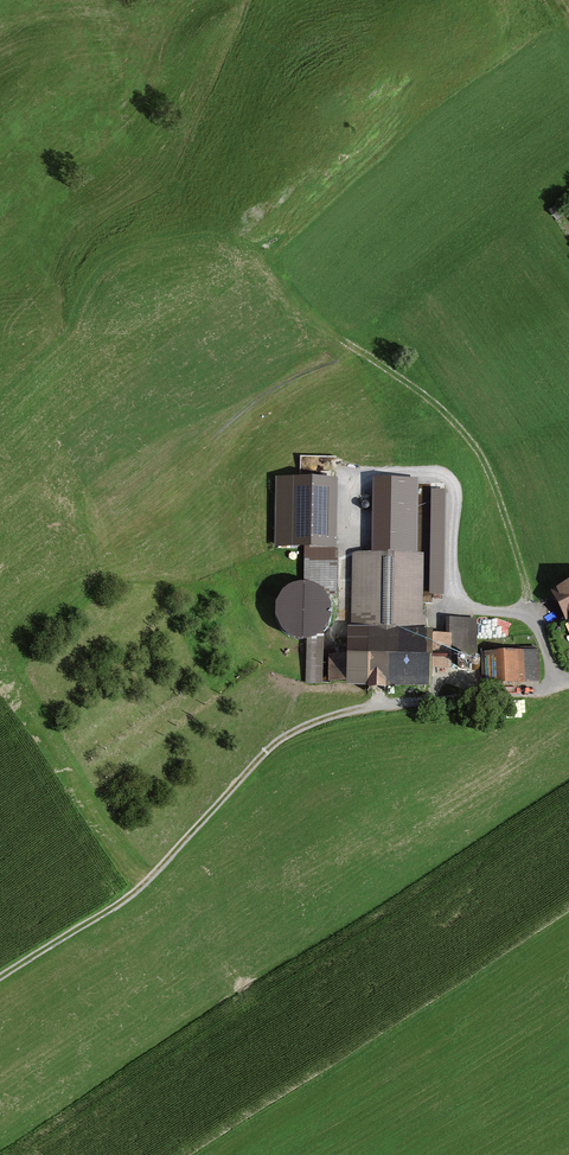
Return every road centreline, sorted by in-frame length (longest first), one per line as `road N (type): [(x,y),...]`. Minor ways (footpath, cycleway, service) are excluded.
road 1 (track): [(0,979),(126,899),(267,749),(293,731),(363,707),(526,695)]
road 2 (track): [(565,685),(526,608),(509,528),(479,455),(439,403),(346,343),(270,247)]
road 3 (track): [(206,1154),(568,925)]

